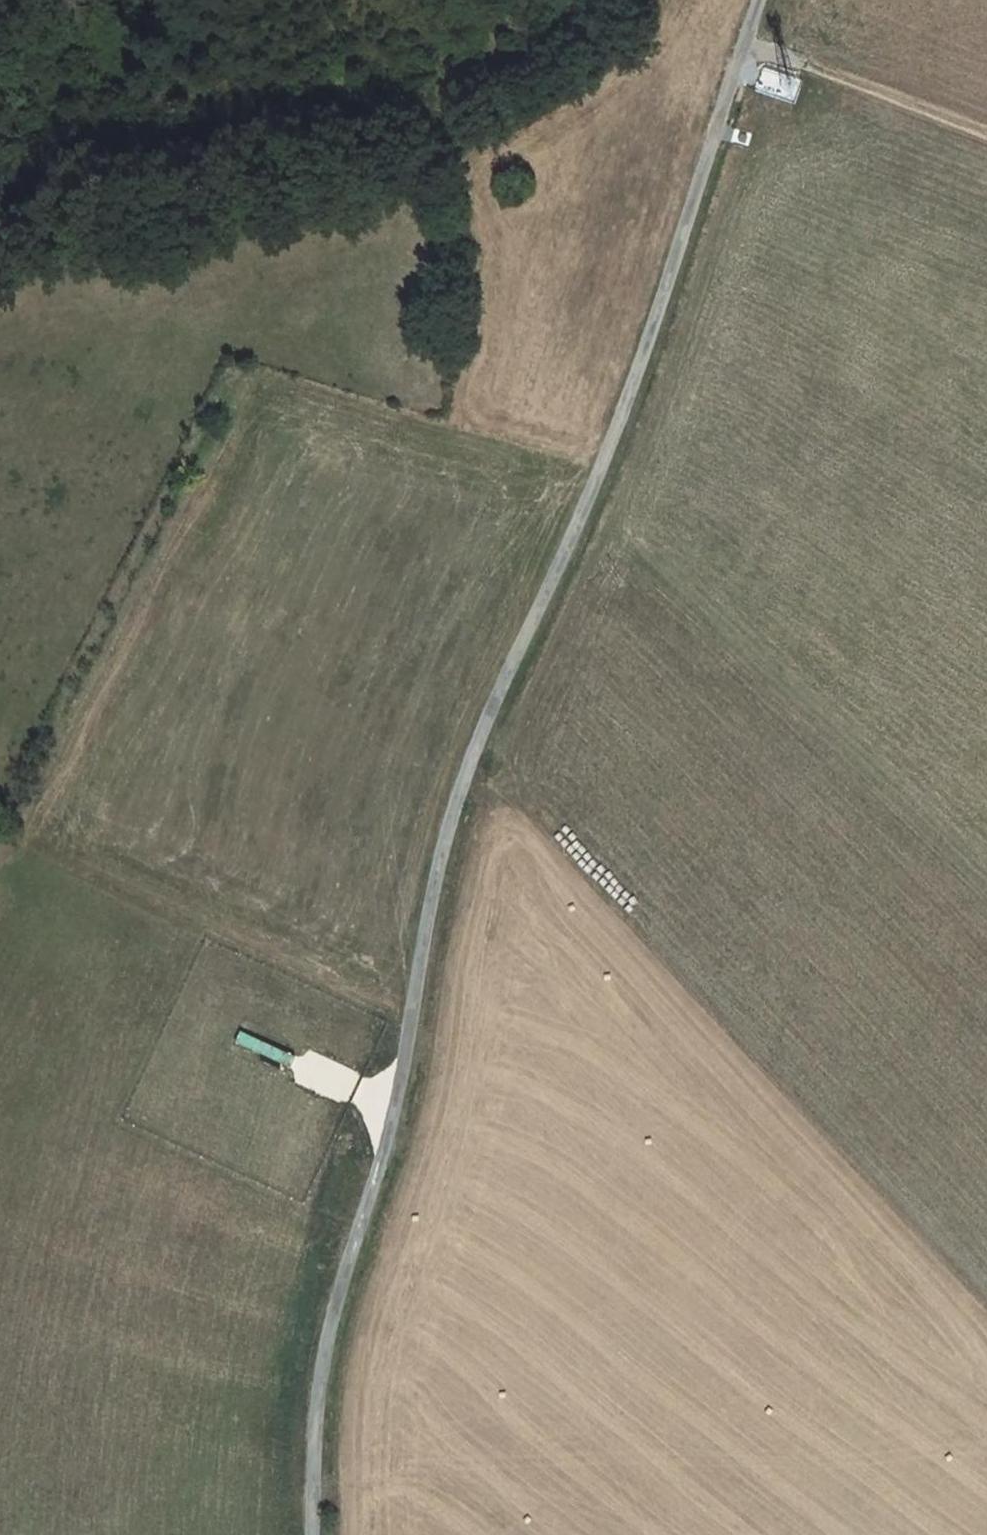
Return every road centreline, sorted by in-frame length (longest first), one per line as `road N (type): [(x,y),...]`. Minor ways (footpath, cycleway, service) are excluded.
road 1 (unclassified): [(313,1534),(318,1399),(433,866),(522,629),(620,412),(761,0)]
road 2 (track): [(748,44),(986,134)]

